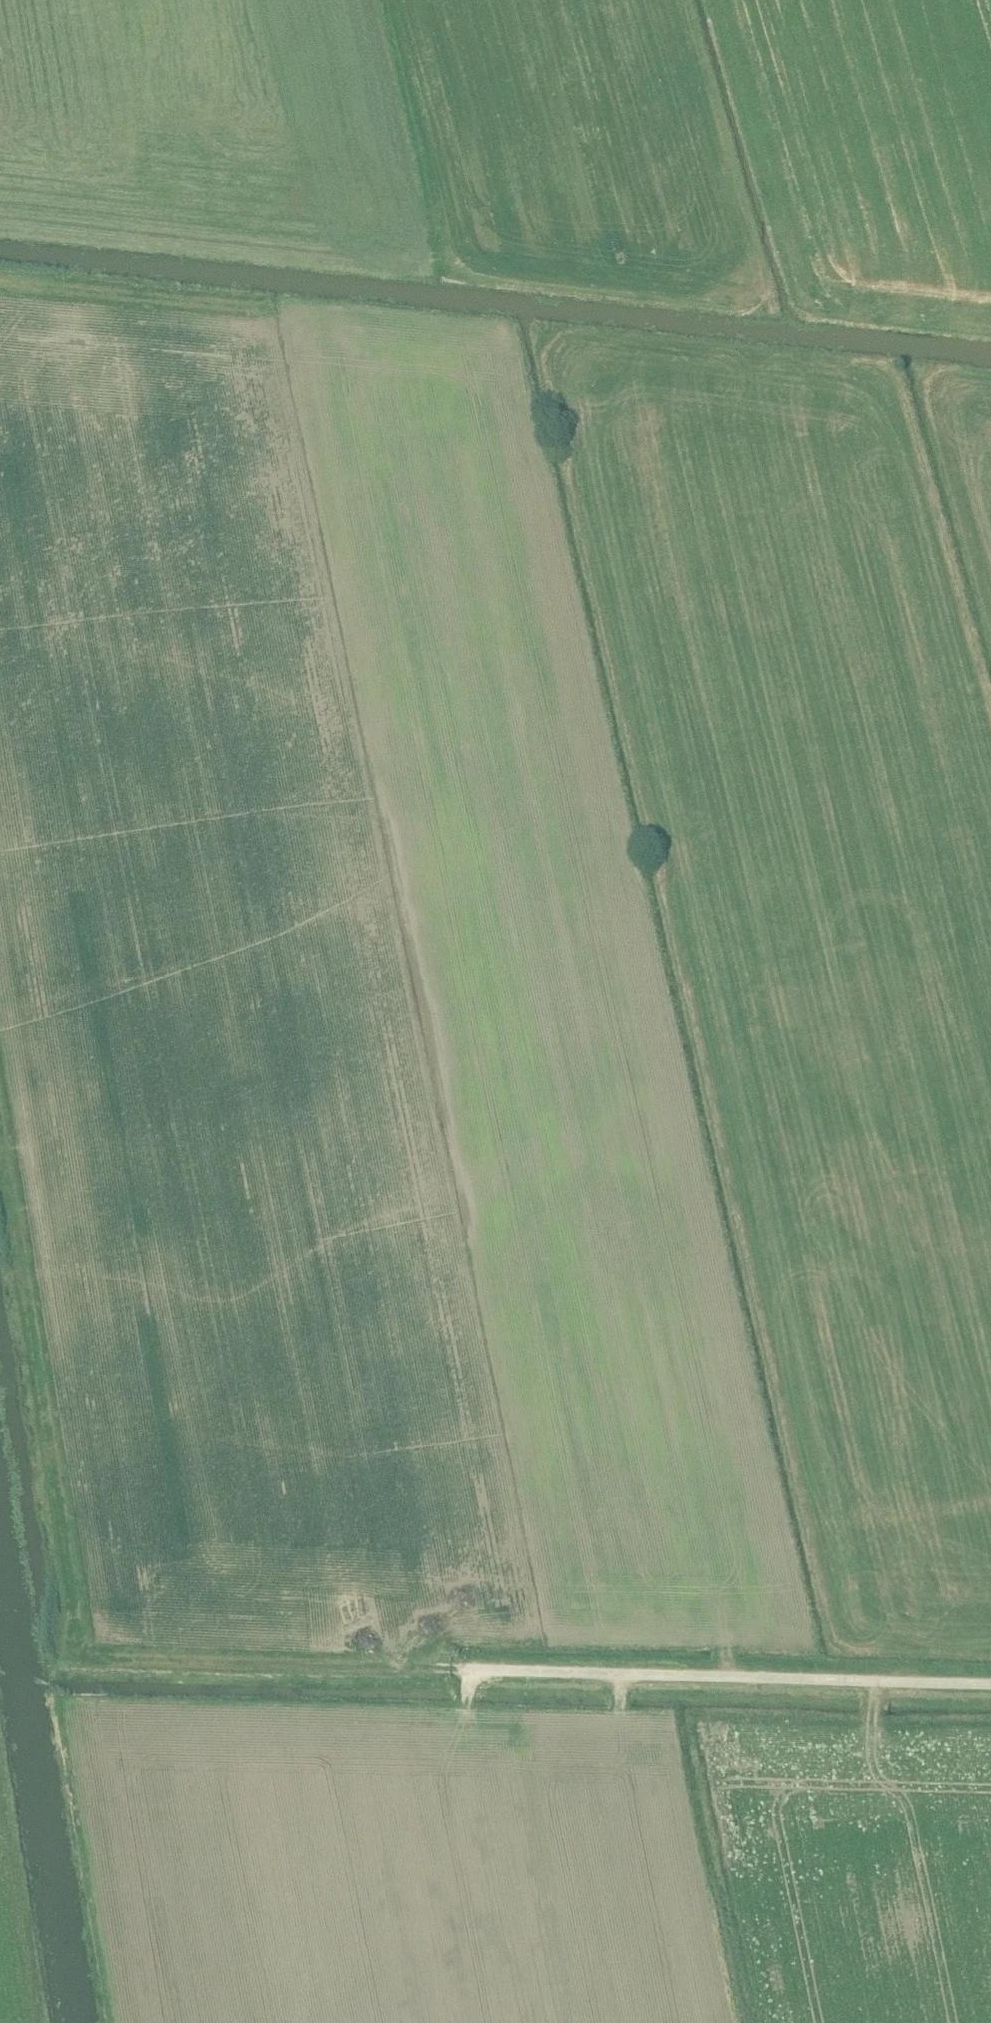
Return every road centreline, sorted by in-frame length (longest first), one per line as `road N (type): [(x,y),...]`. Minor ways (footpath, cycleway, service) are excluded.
road 1 (unclassified): [(501,1670),(990,1682)]

